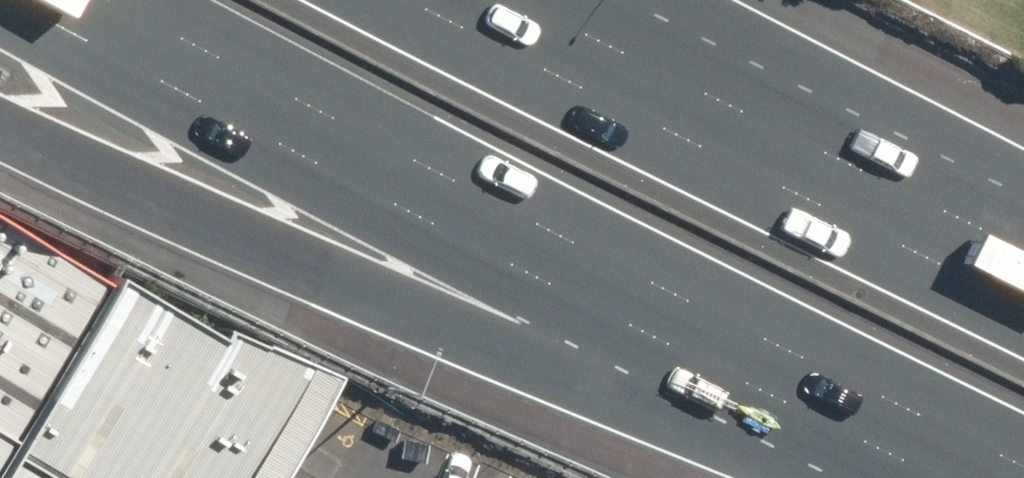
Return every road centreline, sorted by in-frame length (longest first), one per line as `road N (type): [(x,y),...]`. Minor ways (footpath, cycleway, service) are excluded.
road 1 (motorway): [(1023,461),(121,0)]
road 2 (motorway): [(892,477),(497,351),(0,114)]
road 3 (motorway): [(407,0),(1023,306)]

